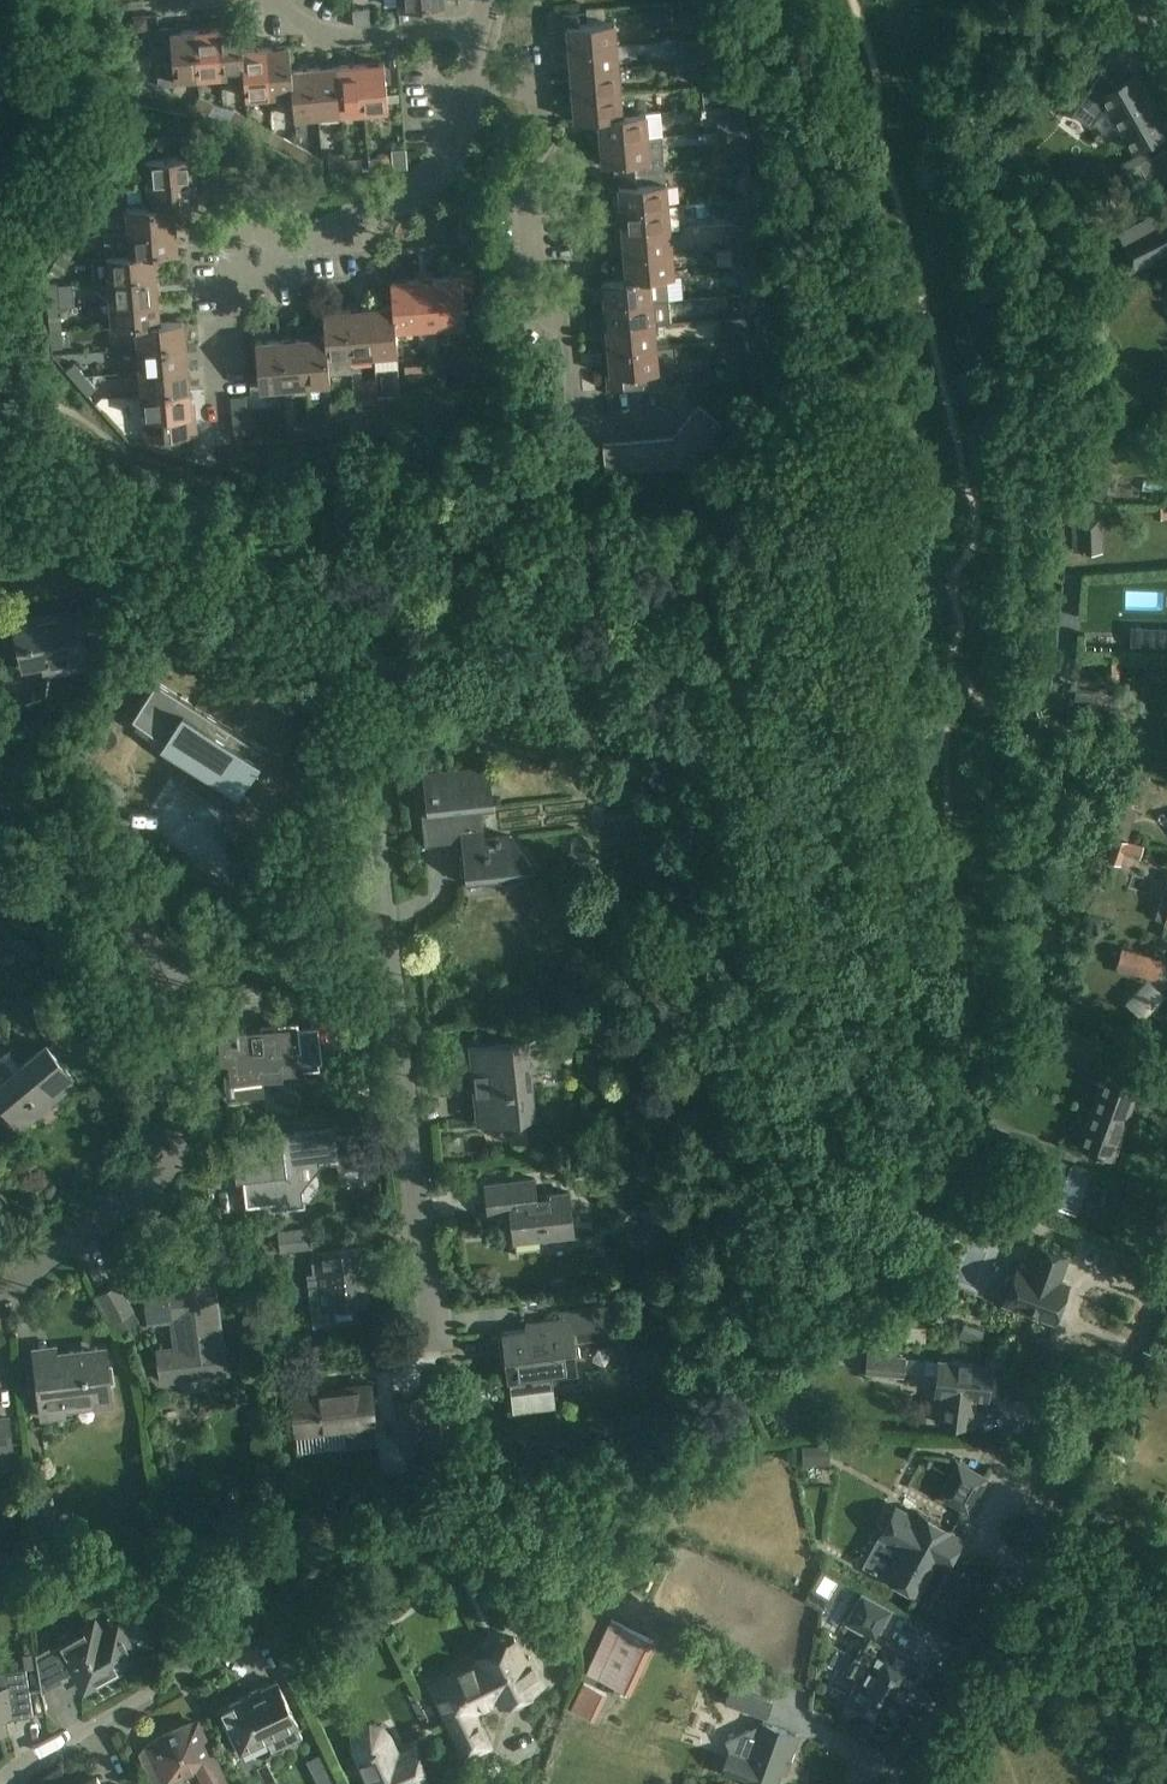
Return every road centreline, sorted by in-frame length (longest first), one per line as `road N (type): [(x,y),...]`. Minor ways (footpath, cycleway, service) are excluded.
road 1 (unclassified): [(898,1783),(1166,1253)]
road 2 (residential): [(671,413),(580,399),(568,329),(540,288),(532,178),(545,100),(524,83),(473,75)]
road 3 (residential): [(0,1284),(141,1189),(172,1125),(183,1072),(177,975),(164,943)]
road 4 (residential): [(436,1338),(398,1150),(378,941)]
road 5 (residential): [(289,253),(381,211),(435,169),(473,75)]
road 6 (residential): [(0,1781),(231,1653)]
road 7 (residential): [(164,943),(70,824),(0,794)]
road 8 (residential): [(480,26),(332,37),(309,29),(279,0)]
road 9 (residential): [(164,943),(378,941)]
road 10 (residential): [(218,467),(218,341),(235,285),(245,278)]

